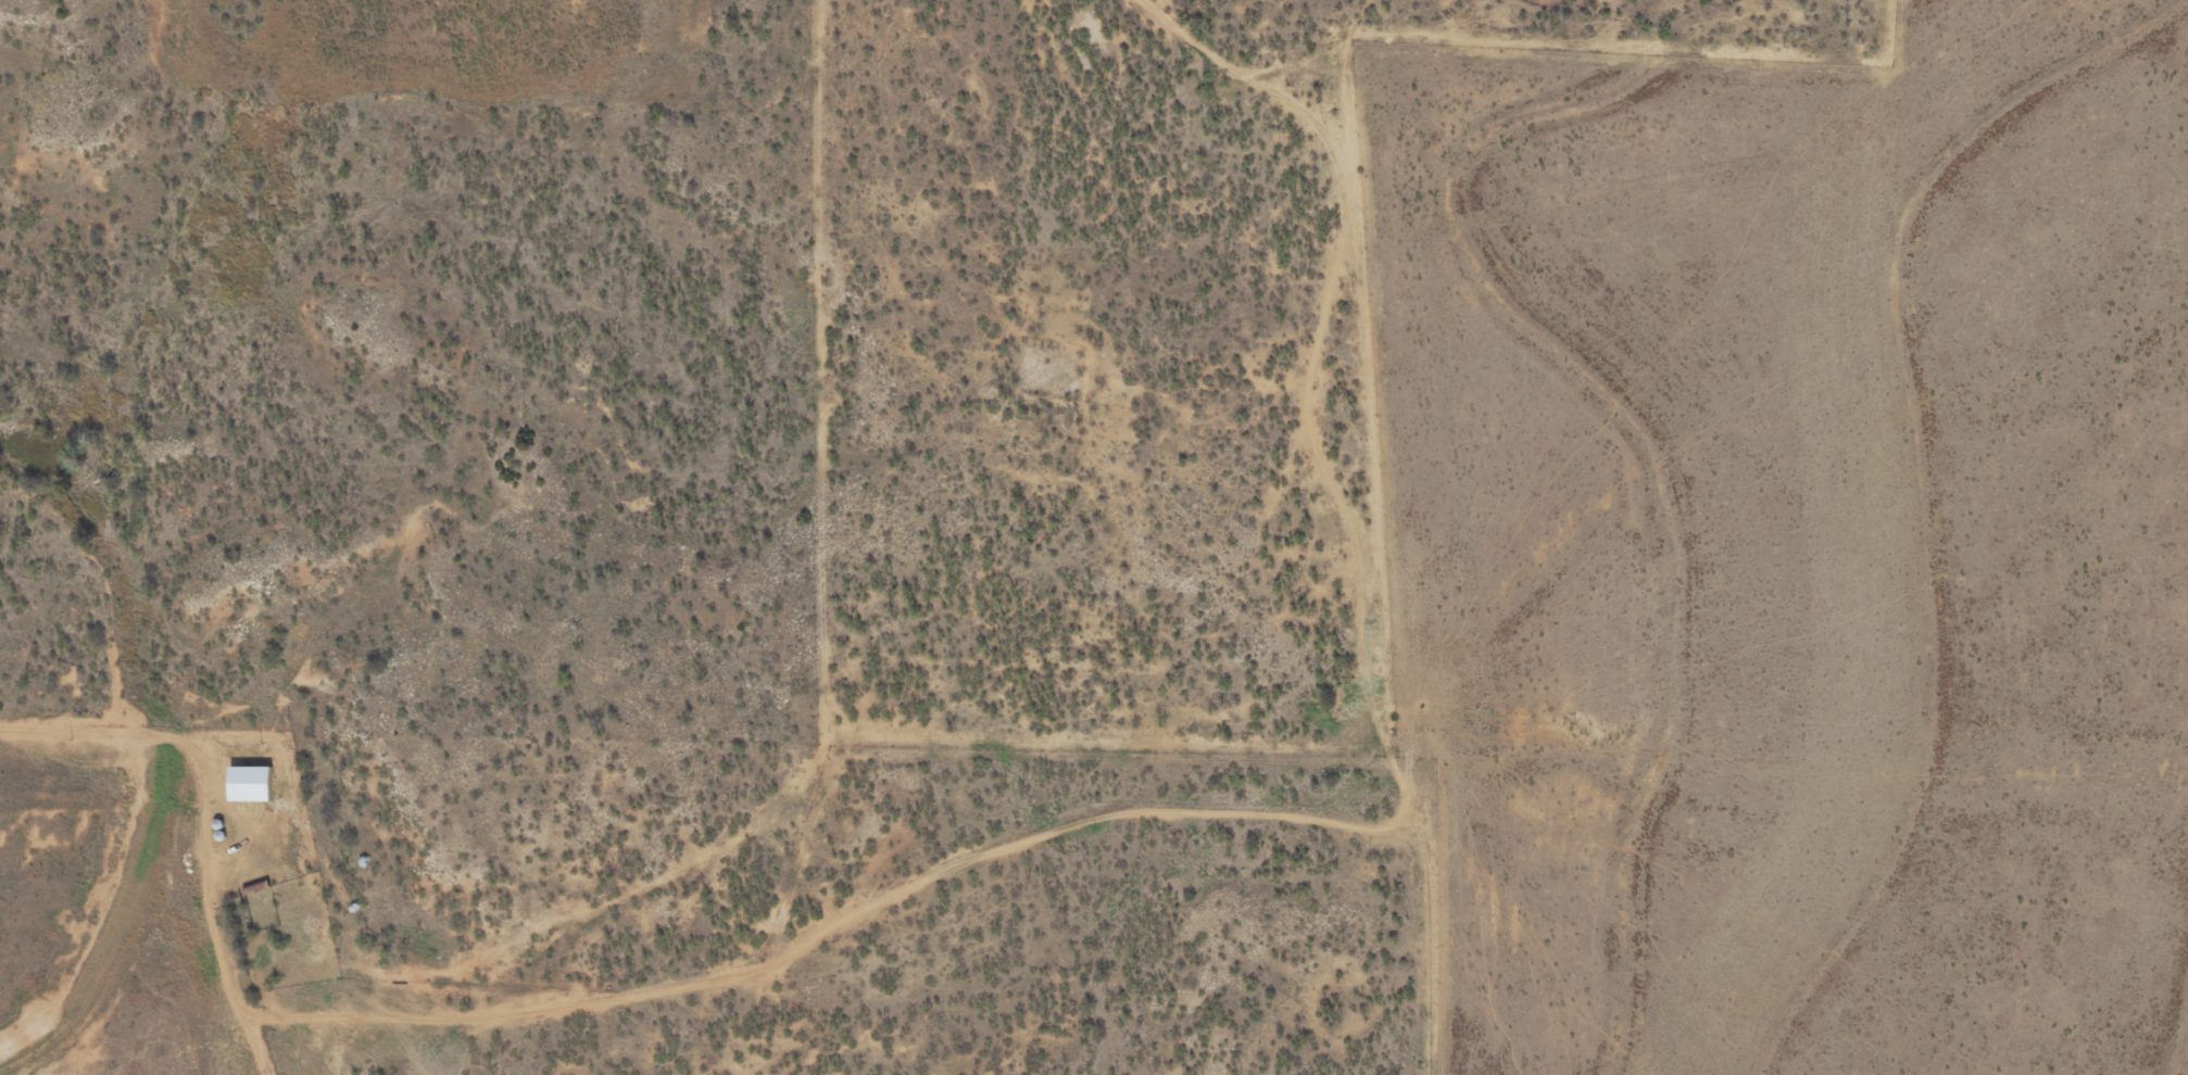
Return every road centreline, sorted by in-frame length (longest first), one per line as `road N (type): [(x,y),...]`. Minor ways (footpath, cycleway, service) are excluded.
road 1 (residential): [(513,705),(735,673),(840,617),(1038,589),(1212,579),(1179,484),(1170,356),(1132,266),(1174,87),(1171,0)]

